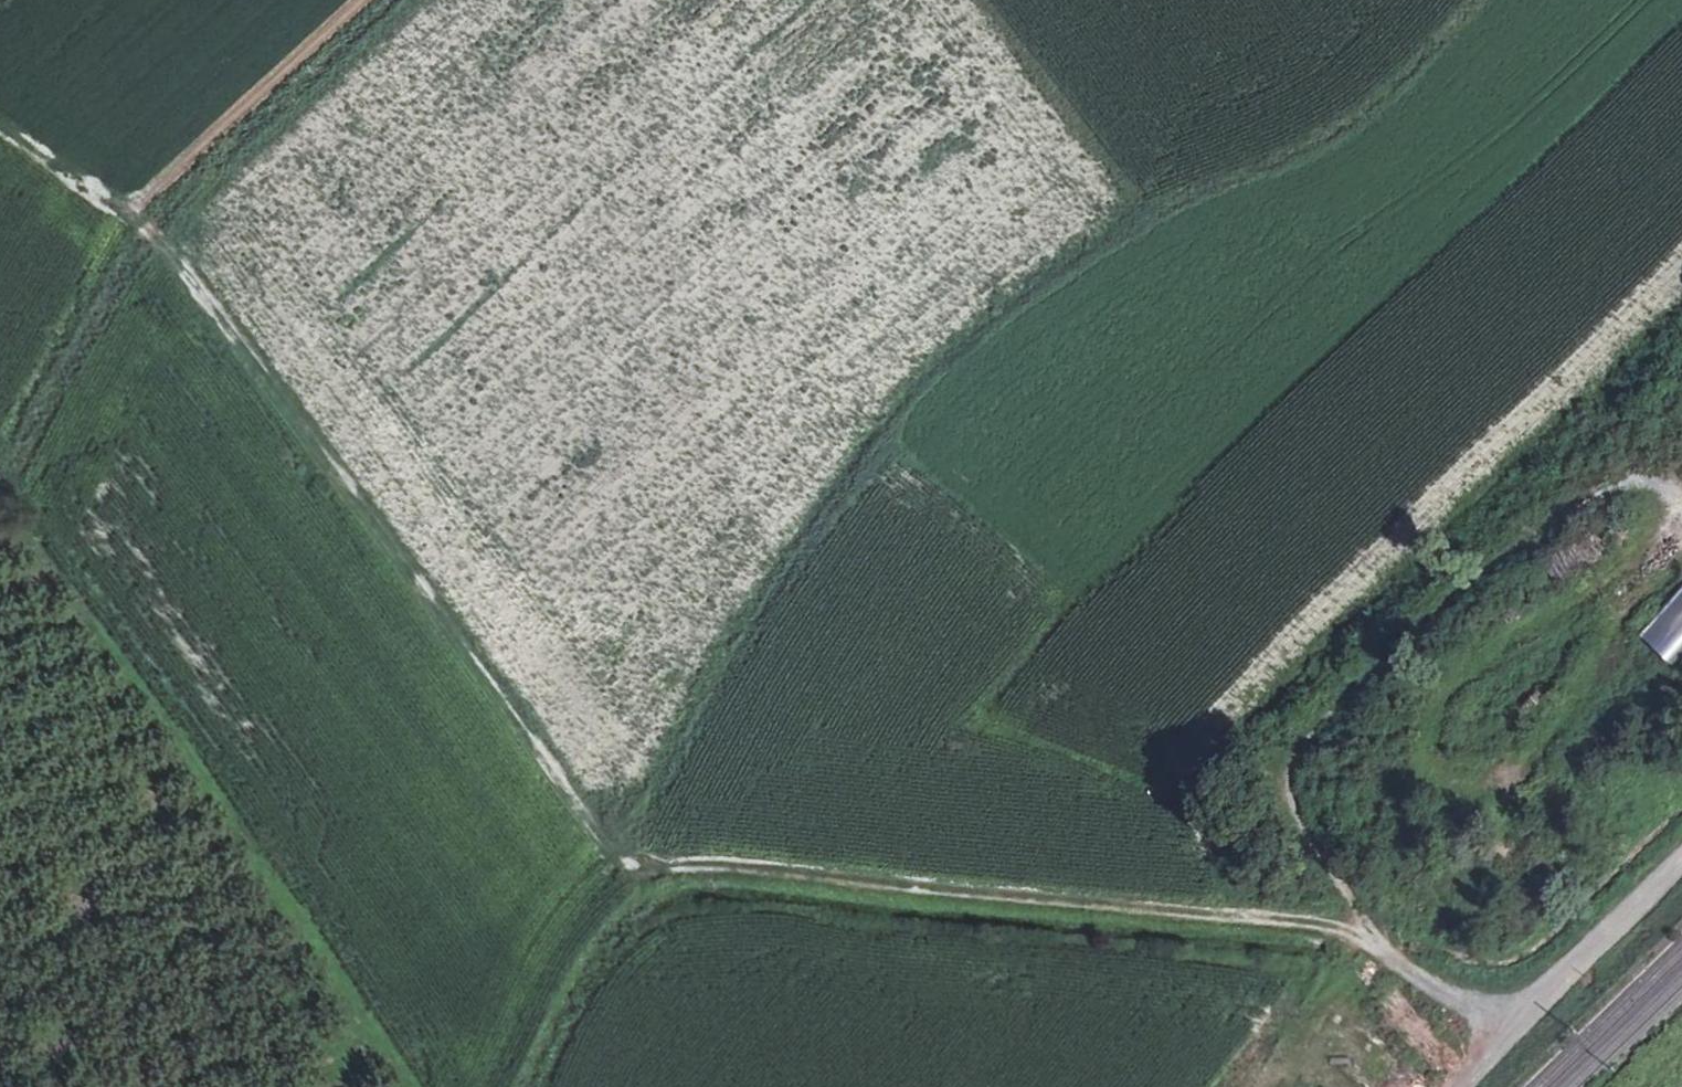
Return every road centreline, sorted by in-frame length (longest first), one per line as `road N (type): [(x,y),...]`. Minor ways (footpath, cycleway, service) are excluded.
road 1 (track): [(490,1086),(568,956),(612,911),(670,878),(777,876),(1317,922),(1349,932),(1513,1028)]
road 2 (track): [(1453,1086),(1681,863)]

